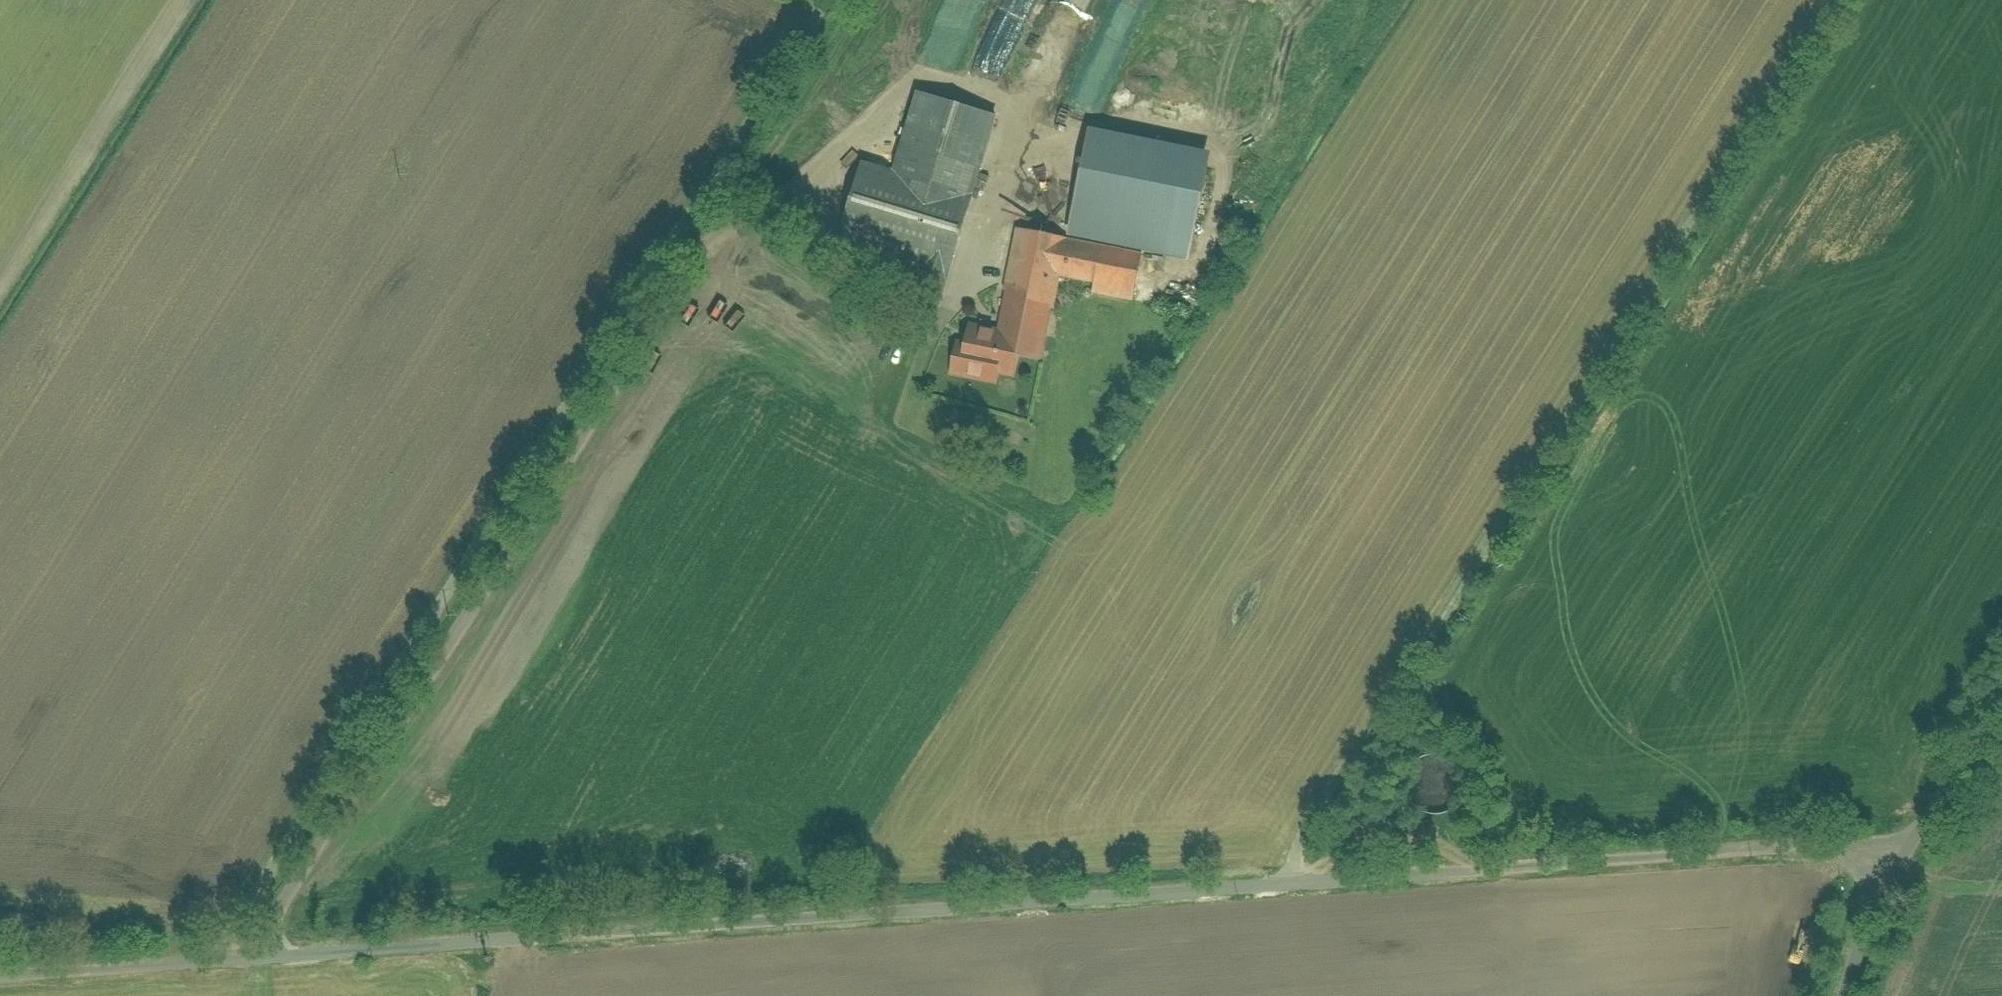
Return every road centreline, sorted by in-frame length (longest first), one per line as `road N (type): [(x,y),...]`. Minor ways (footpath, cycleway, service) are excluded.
road 1 (unclassified): [(0,971),(1794,850),(1894,853)]
road 2 (unclassified): [(1894,853),(2001,685)]
road 3 (unclassified): [(1854,995),(1894,853)]

